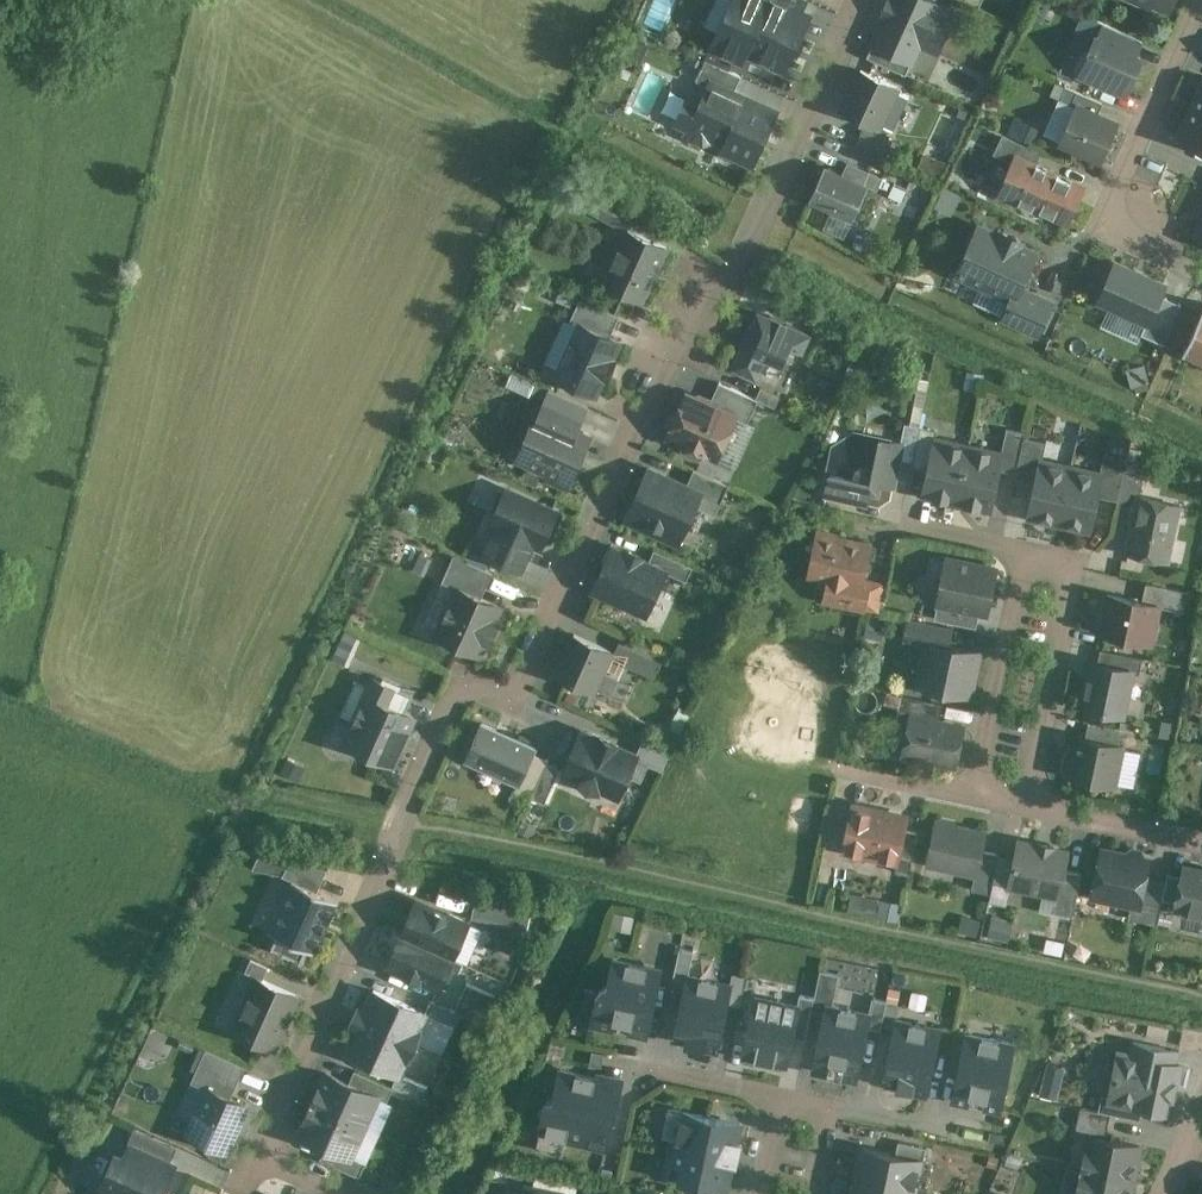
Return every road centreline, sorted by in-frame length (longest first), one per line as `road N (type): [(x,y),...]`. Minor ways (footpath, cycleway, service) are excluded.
road 1 (residential): [(854,0),(531,696),(455,704),(260,1129),(269,1166)]
road 2 (residential): [(1201,272),(1140,243),(1117,221),(1119,191),(1201,14)]
road 3 (residential): [(1016,552),(1026,546),(1078,560),(1036,806)]
road 4 (residential): [(979,796),(1016,552)]
road 5 (residential): [(1201,841),(1036,806)]
road 6 (residential): [(979,796),(843,774)]
road 7 (residential): [(777,1101),(645,1070)]
road 8 (residential): [(820,1193),(835,1129),(826,1112),(777,1101)]

